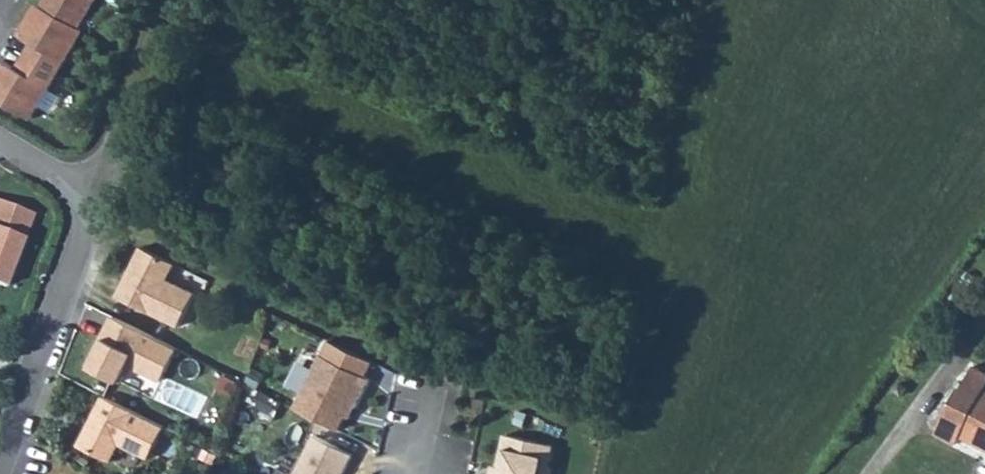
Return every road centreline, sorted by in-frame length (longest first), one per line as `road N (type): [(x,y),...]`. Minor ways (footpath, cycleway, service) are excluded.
road 1 (residential): [(0,454),(91,187)]
road 2 (residential): [(91,187),(170,0)]

